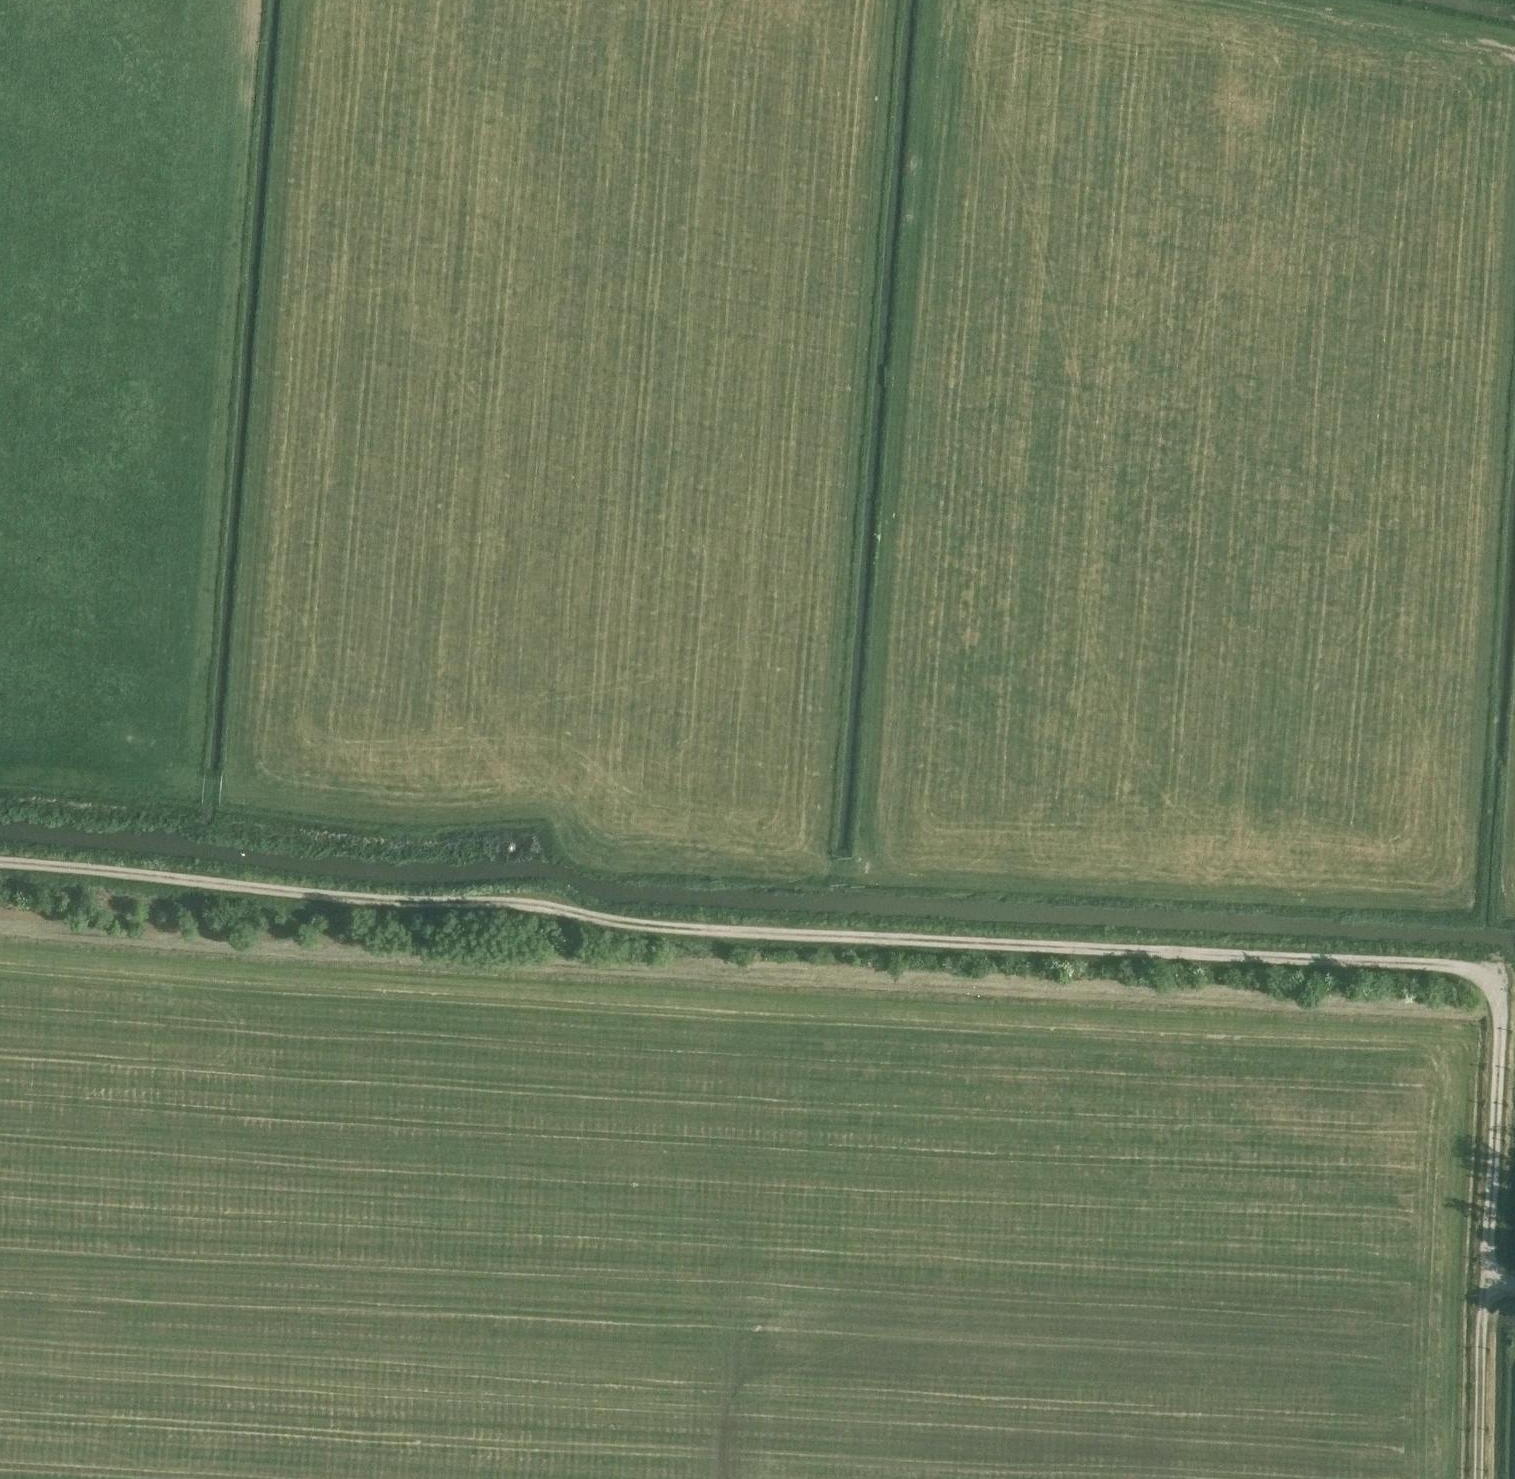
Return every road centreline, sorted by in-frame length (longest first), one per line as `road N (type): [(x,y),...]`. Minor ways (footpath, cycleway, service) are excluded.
road 1 (track): [(1486,1276),(1501,969),(684,929),(609,924),(529,897),(392,900),(0,862)]
road 2 (track): [(1486,1276),(1479,1478)]

